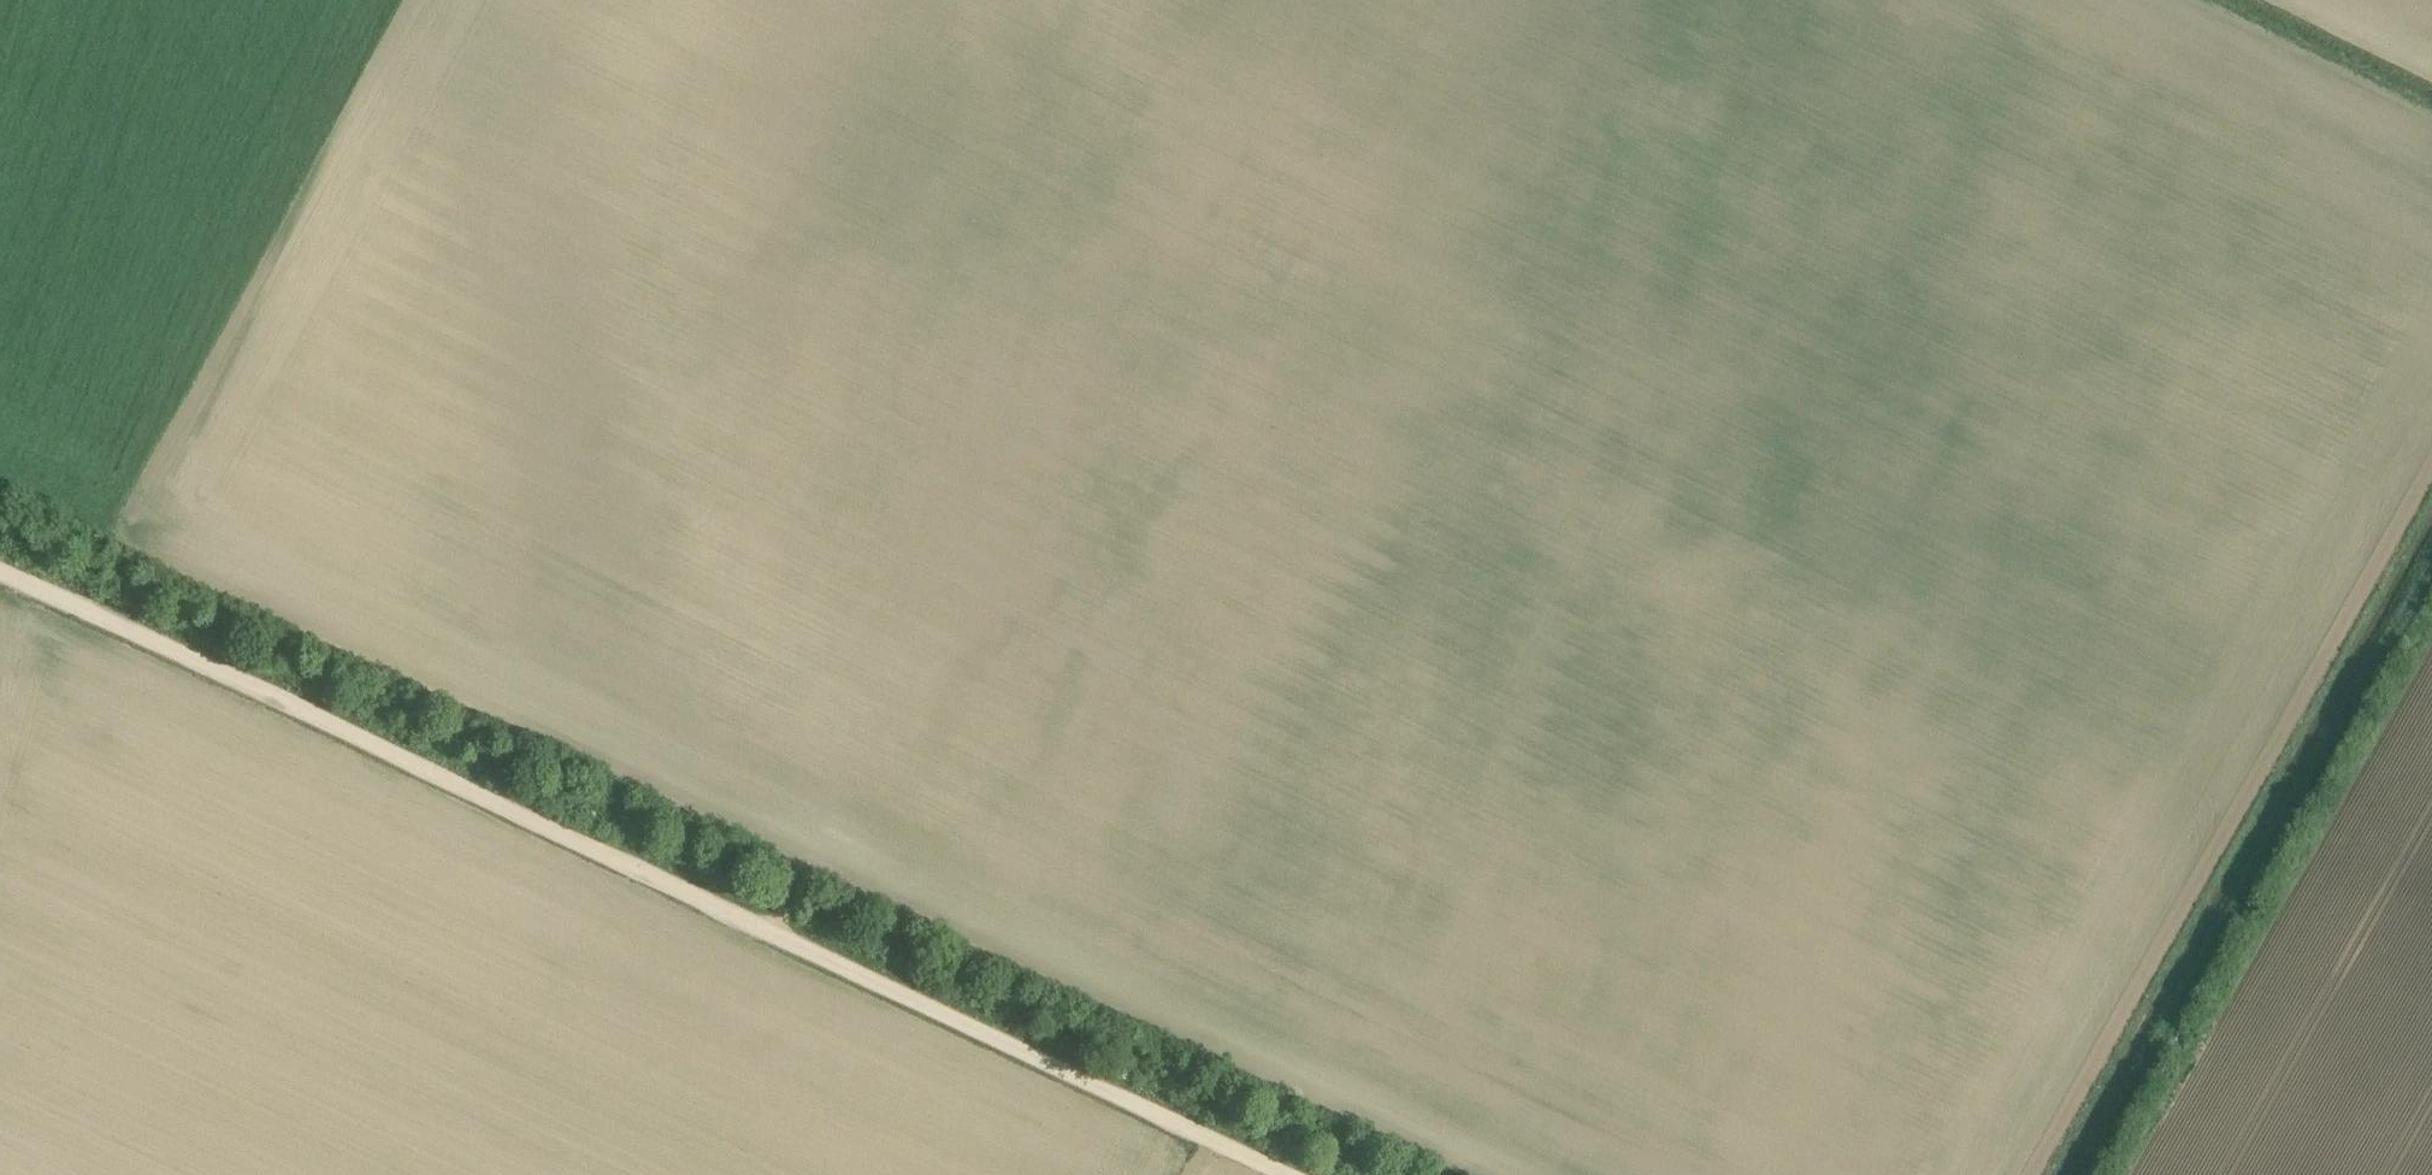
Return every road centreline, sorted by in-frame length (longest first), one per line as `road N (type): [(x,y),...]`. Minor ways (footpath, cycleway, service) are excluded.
road 1 (track): [(0,564),(1310,1174)]
road 2 (track): [(2431,580),(2094,1174)]

